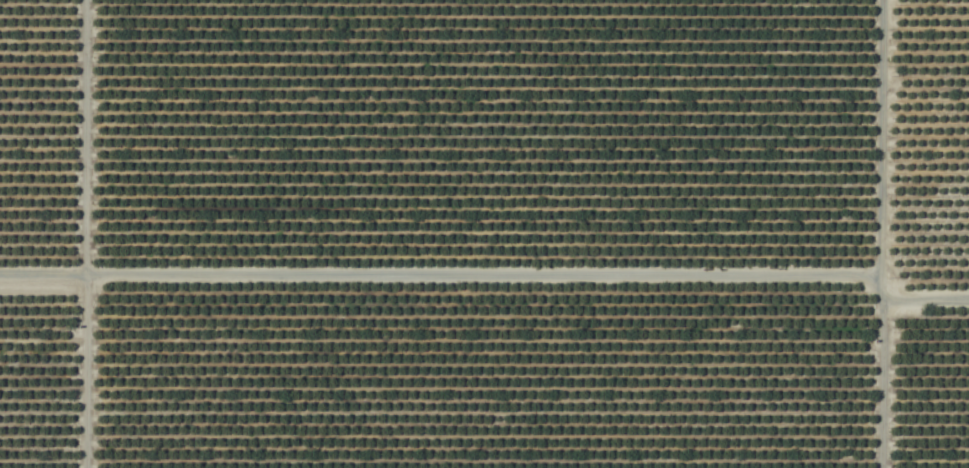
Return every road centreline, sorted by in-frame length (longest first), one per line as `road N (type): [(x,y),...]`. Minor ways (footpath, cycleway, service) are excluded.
road 1 (track): [(0,279),(874,279)]
road 2 (track): [(878,0),(877,467)]
road 3 (residential): [(83,467),(83,0)]

